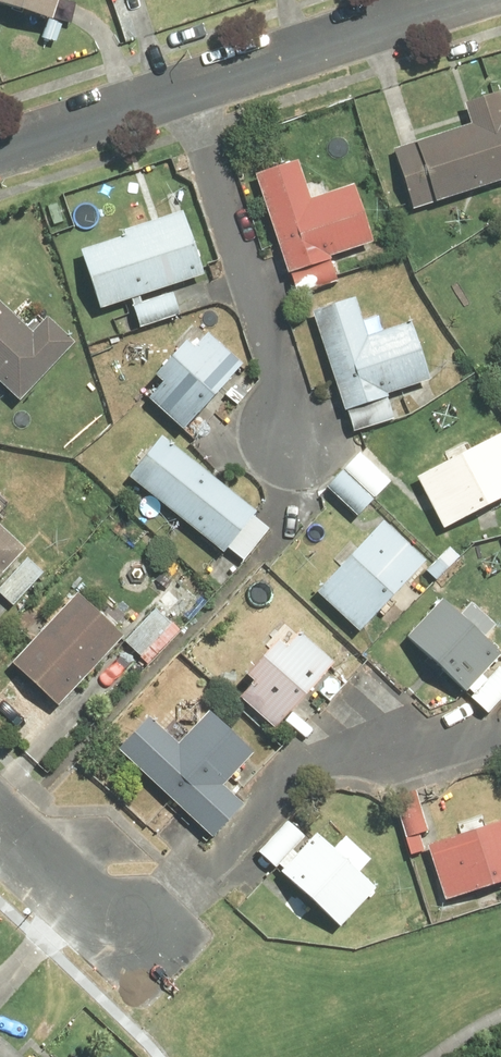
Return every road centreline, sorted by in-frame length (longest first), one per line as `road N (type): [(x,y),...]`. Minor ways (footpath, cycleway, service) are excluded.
road 1 (residential): [(136,949),(293,771),(315,757),(500,708)]
road 2 (residential): [(194,83),(300,419)]
road 3 (residential): [(194,83),(457,0)]
road 4 (residential): [(0,144),(194,83)]
road 5 (residential): [(0,824),(136,949)]

